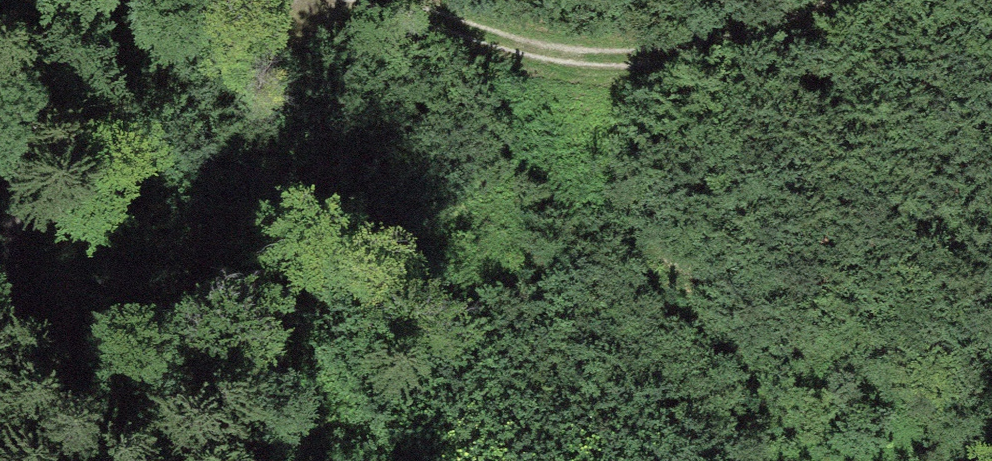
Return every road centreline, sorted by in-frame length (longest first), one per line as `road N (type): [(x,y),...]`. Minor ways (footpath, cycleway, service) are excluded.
road 1 (track): [(654,52),(504,193),(377,268),(220,460)]
road 2 (track): [(332,0),(496,42),(654,52)]
road 3 (track): [(871,0),(851,16),(654,52)]

